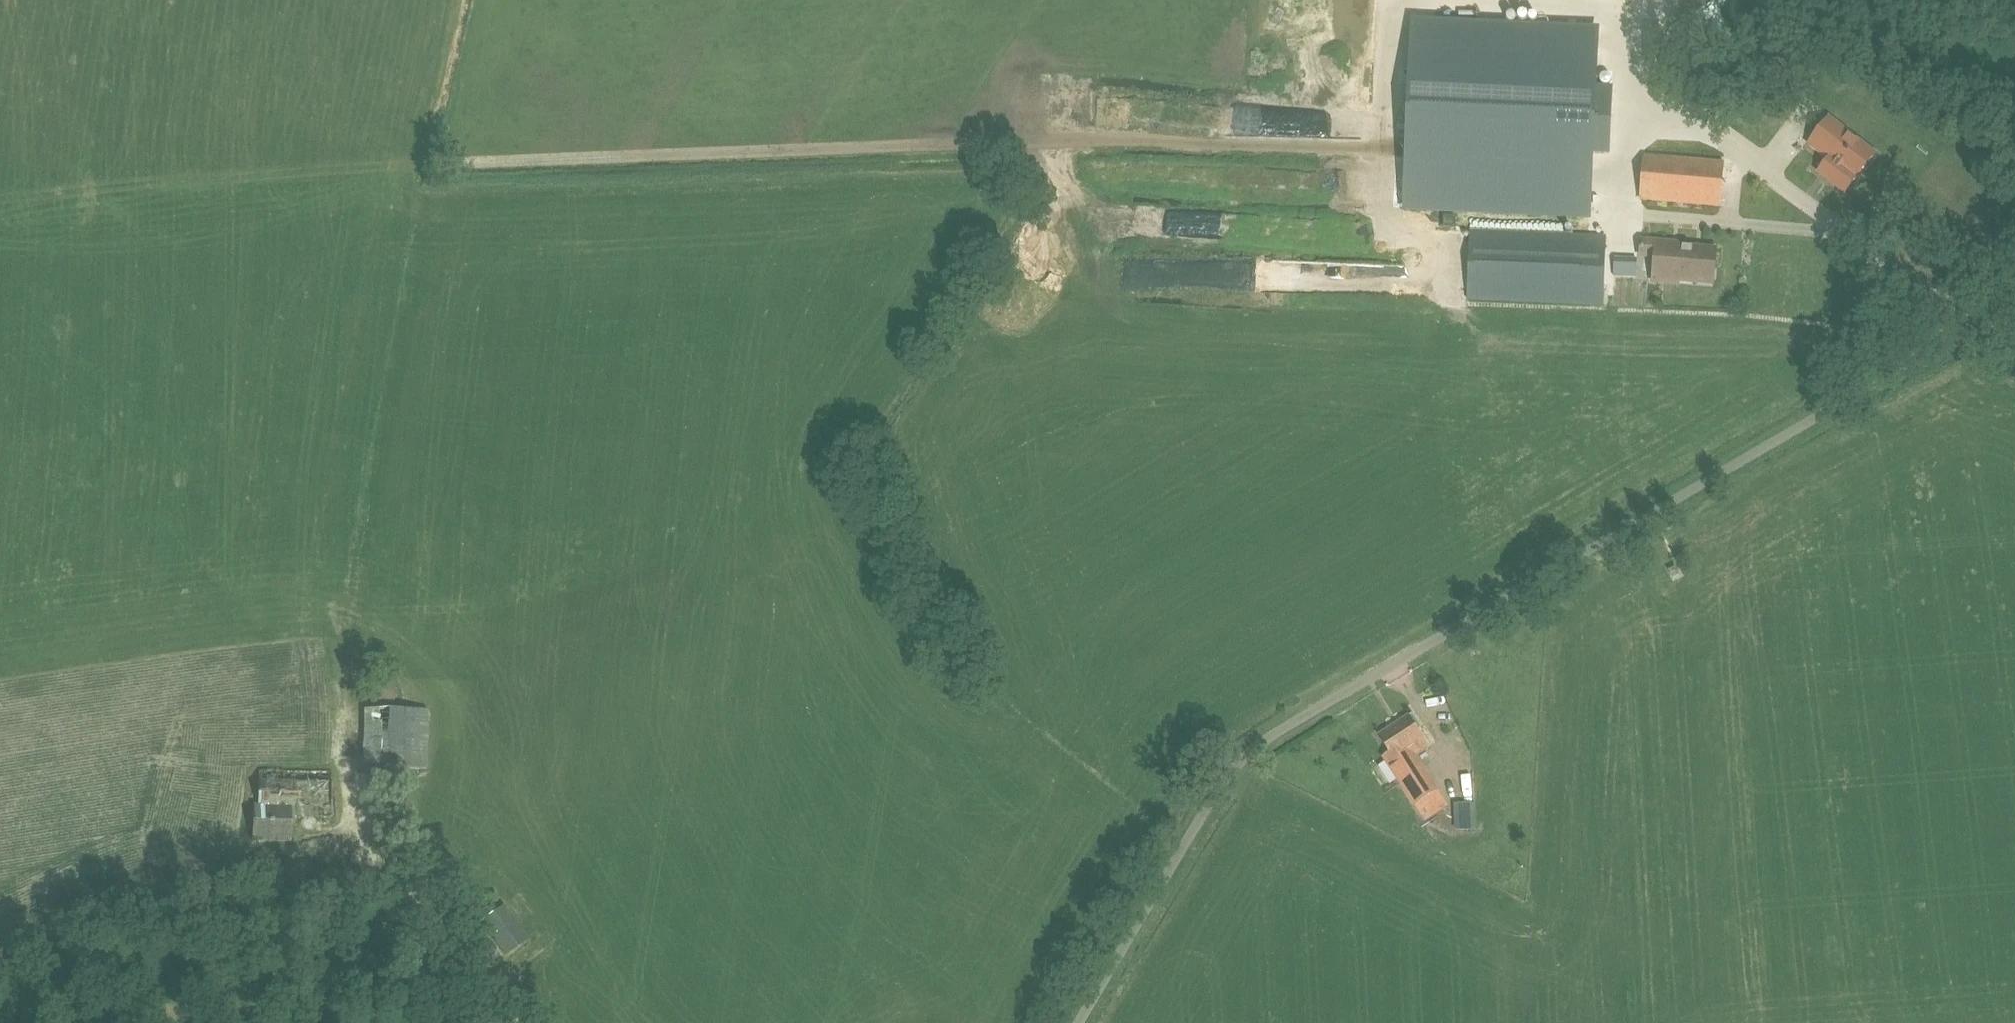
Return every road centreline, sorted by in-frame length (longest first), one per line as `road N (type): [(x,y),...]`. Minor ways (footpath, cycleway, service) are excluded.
road 1 (unclassified): [(1081,1022),(1209,804),(1259,745),(2014,302)]

